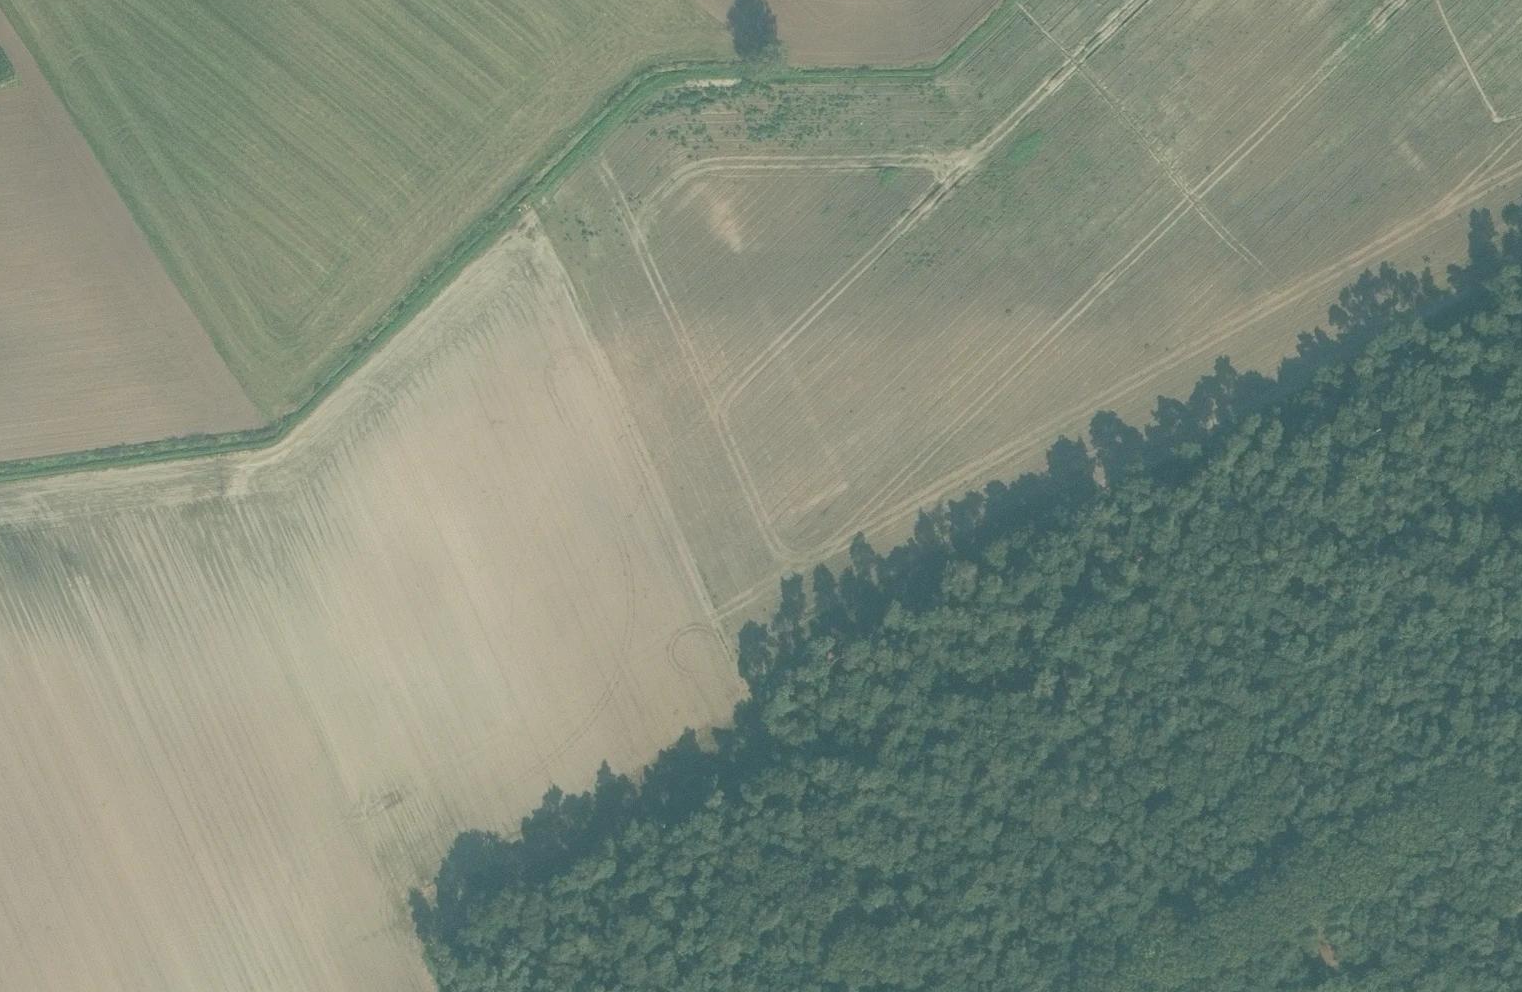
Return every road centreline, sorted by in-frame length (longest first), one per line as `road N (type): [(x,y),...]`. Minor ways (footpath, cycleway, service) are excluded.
road 1 (track): [(1118,991),(1521,768)]

